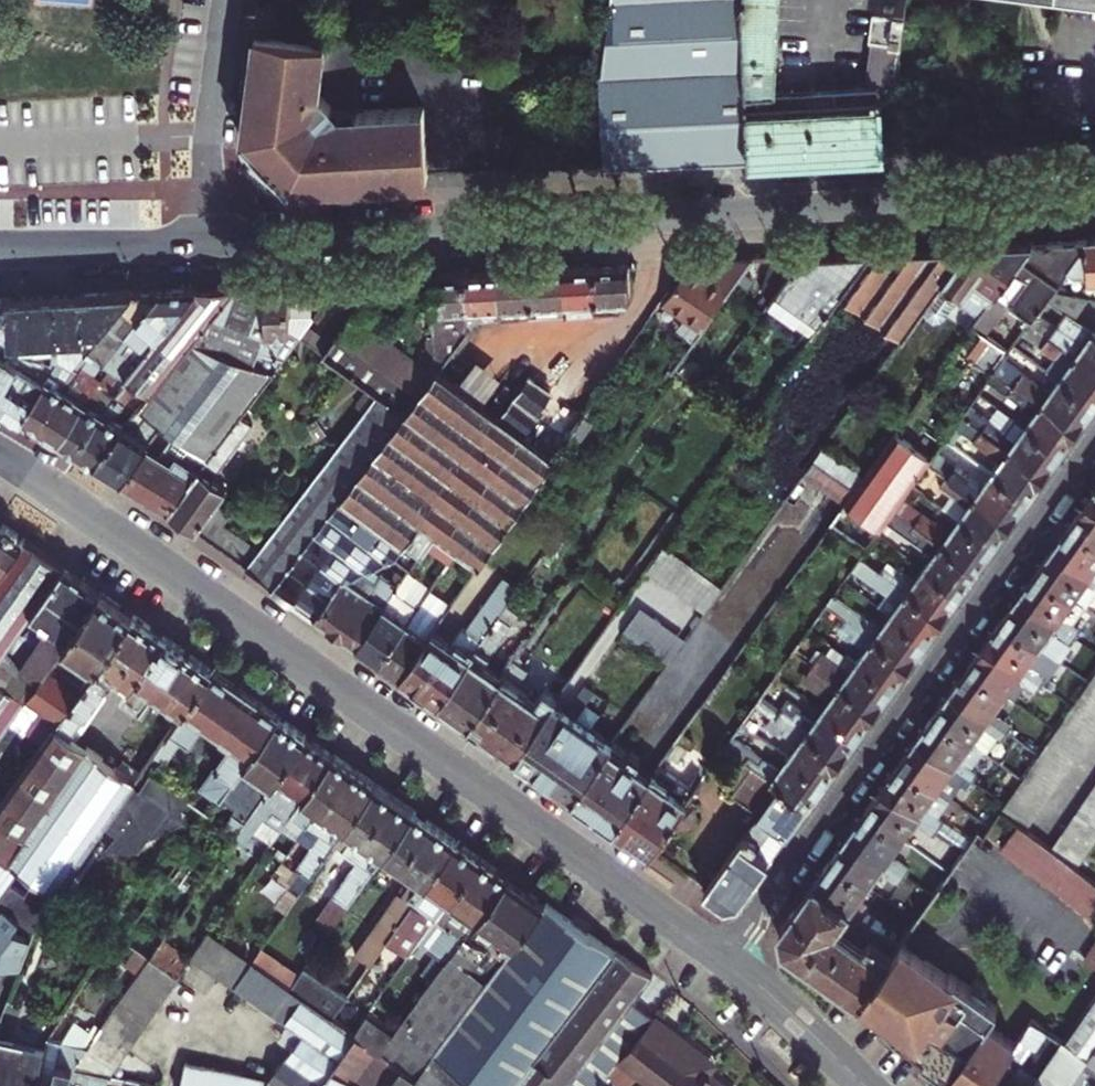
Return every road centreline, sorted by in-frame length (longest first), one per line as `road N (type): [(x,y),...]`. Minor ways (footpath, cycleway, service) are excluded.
road 1 (residential): [(195,244),(1094,195)]
road 2 (residential): [(0,453),(722,955)]
road 3 (residential): [(1094,432),(722,955)]
road 4 (residential): [(195,244),(226,0)]
road 5 (residential): [(0,253),(195,244)]
road 6 (residential): [(722,955),(866,1085)]

